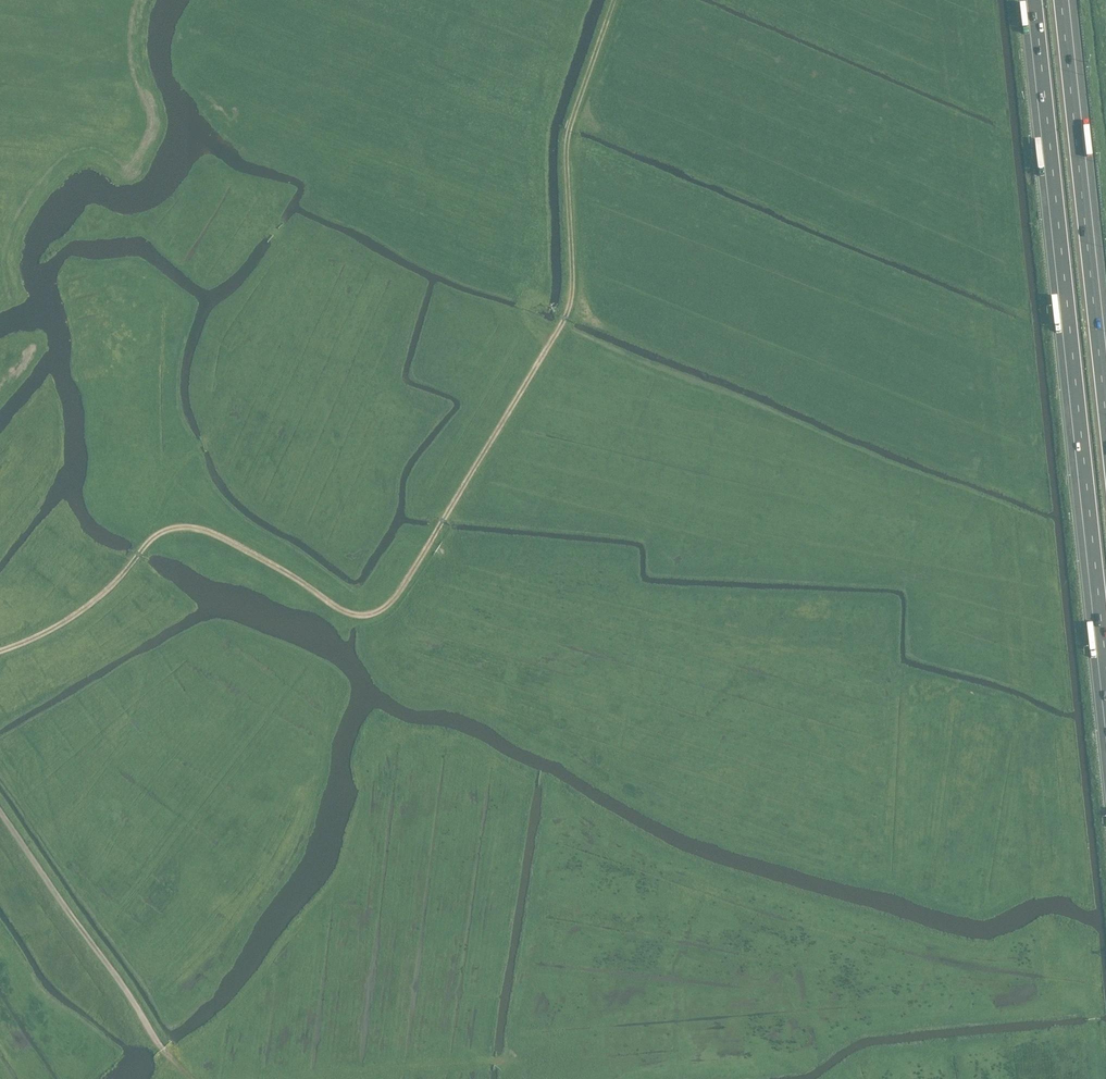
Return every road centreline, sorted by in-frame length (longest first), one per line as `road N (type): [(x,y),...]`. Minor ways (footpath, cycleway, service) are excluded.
road 1 (track): [(614,0),(568,135),(569,313),(383,607),(363,615),(341,610),(205,530),(169,530),(85,607),(0,650)]
road 2 (motorway): [(1031,0),(1105,698)]
road 3 (motorway): [(1105,380),(1065,0)]
road 4 (track): [(191,1078),(165,1054),(0,811)]

